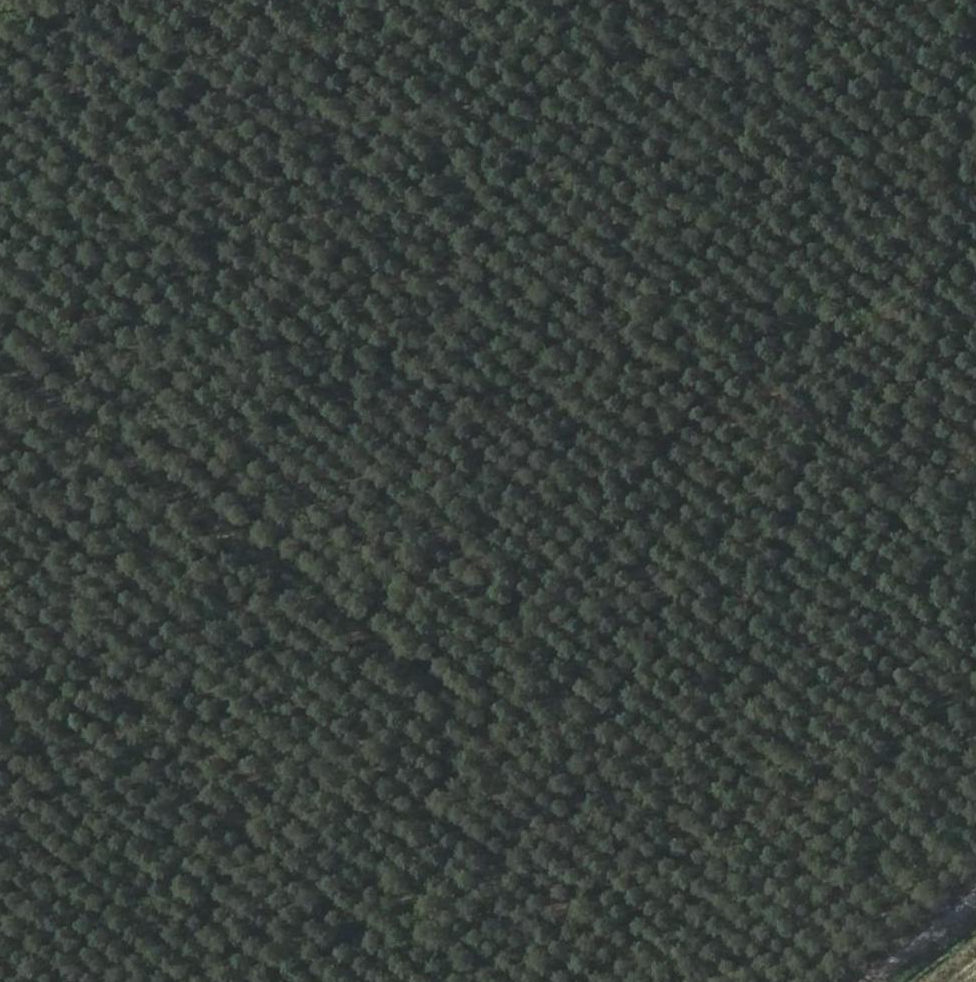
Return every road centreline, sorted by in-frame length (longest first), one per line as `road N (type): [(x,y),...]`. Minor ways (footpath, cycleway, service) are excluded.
road 1 (track): [(975,893),(862,981)]

